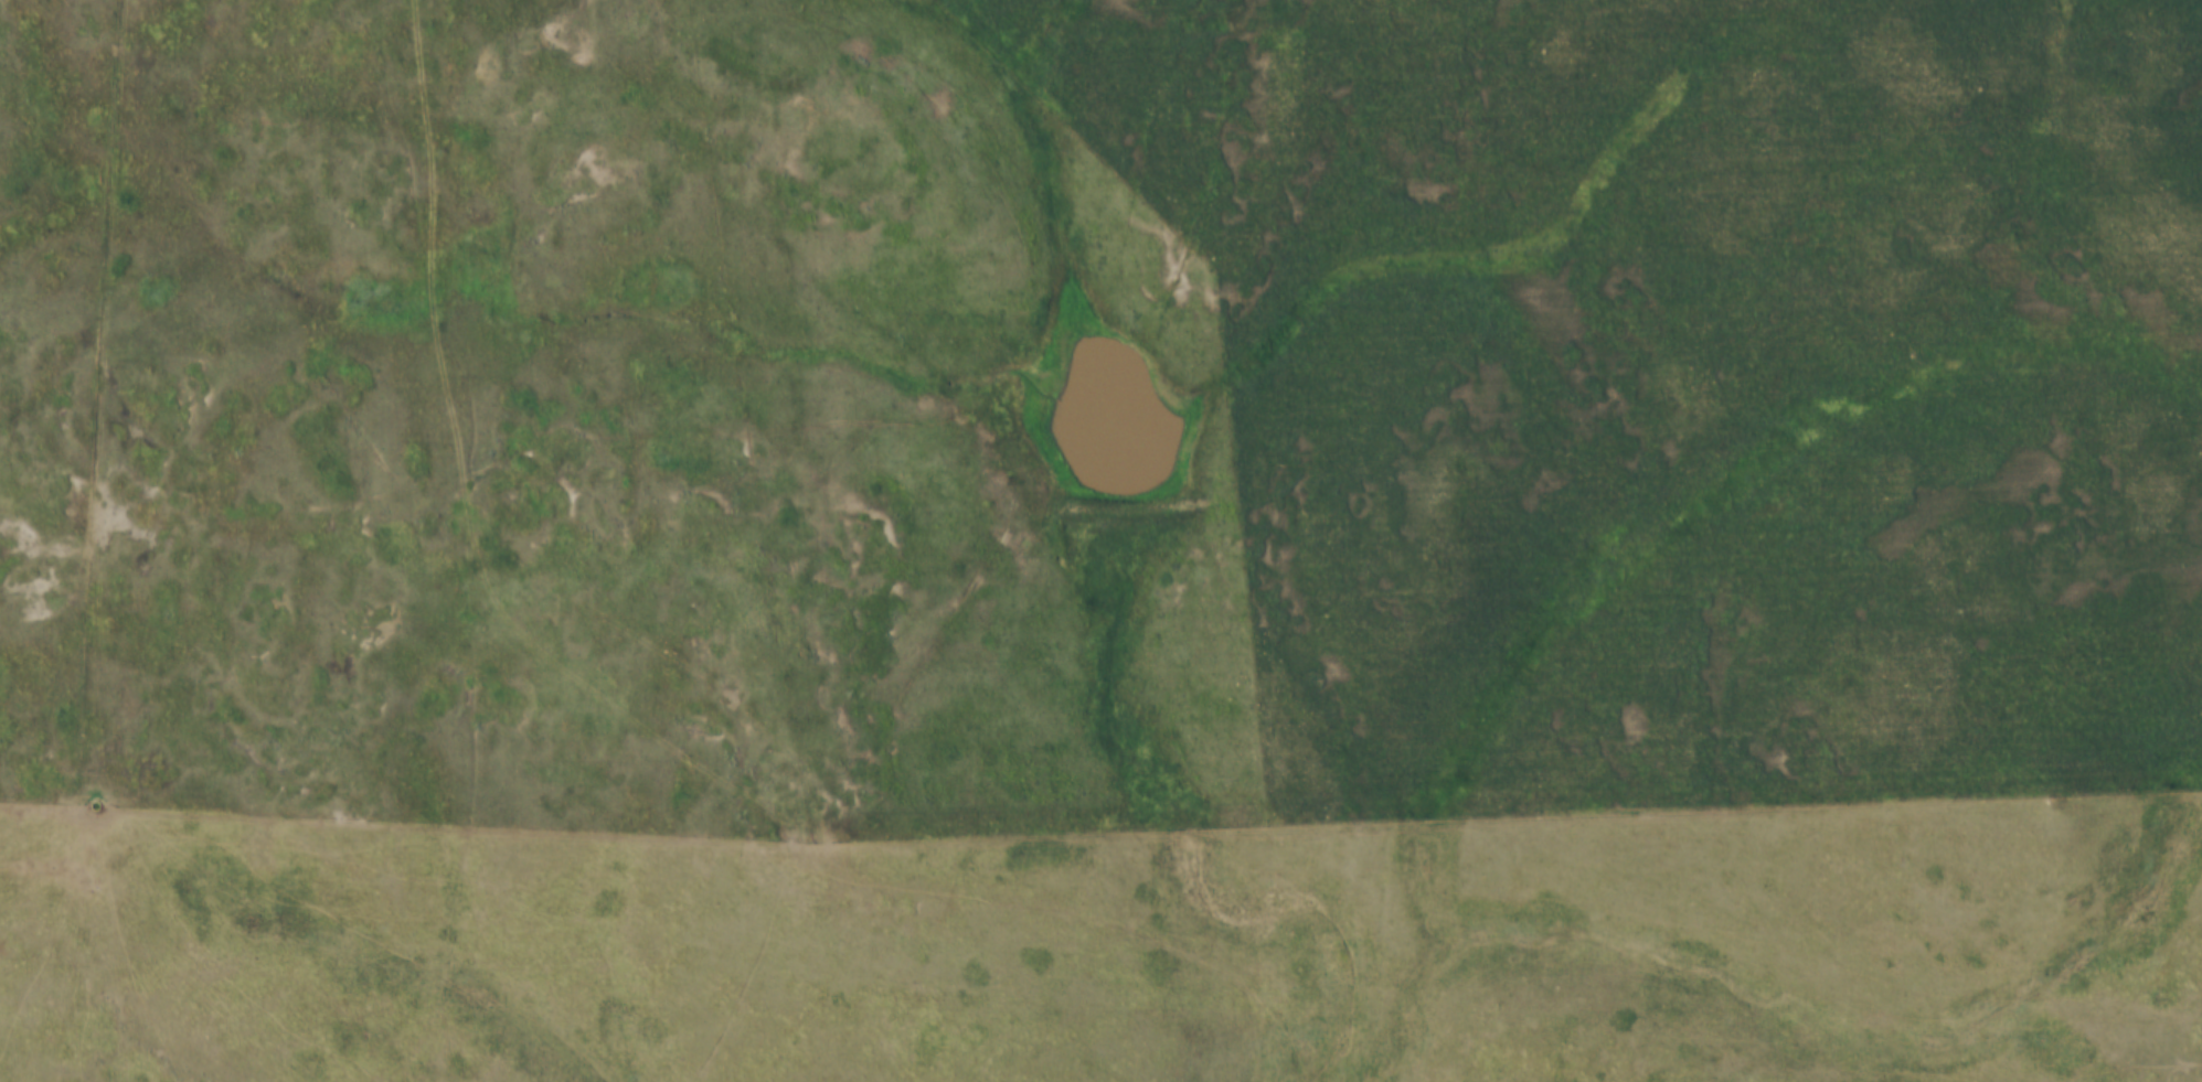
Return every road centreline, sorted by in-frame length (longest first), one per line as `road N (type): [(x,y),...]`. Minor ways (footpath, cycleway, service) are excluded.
road 1 (track): [(2201,544),(2159,524),(2007,409),(1402,0)]

